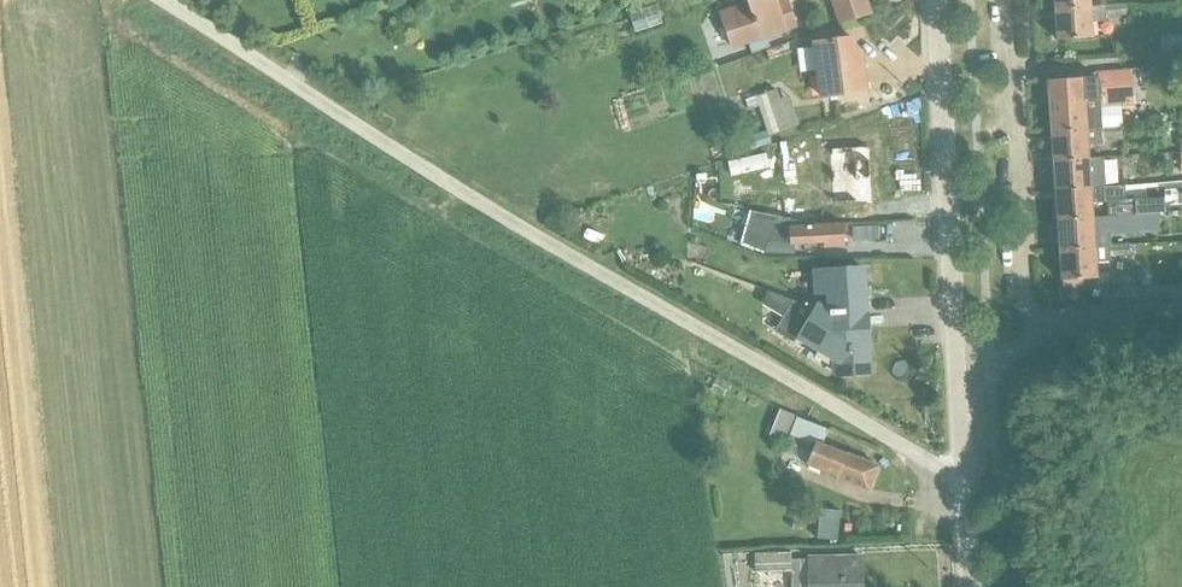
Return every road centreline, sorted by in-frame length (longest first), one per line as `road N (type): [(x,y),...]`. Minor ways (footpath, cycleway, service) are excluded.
road 1 (unclassified): [(963,478),(497,213),(163,0)]
road 2 (residential): [(955,376),(935,0)]
road 3 (residential): [(1046,330),(1026,301),(1008,0)]
road 4 (residential): [(1046,330),(1181,311)]

